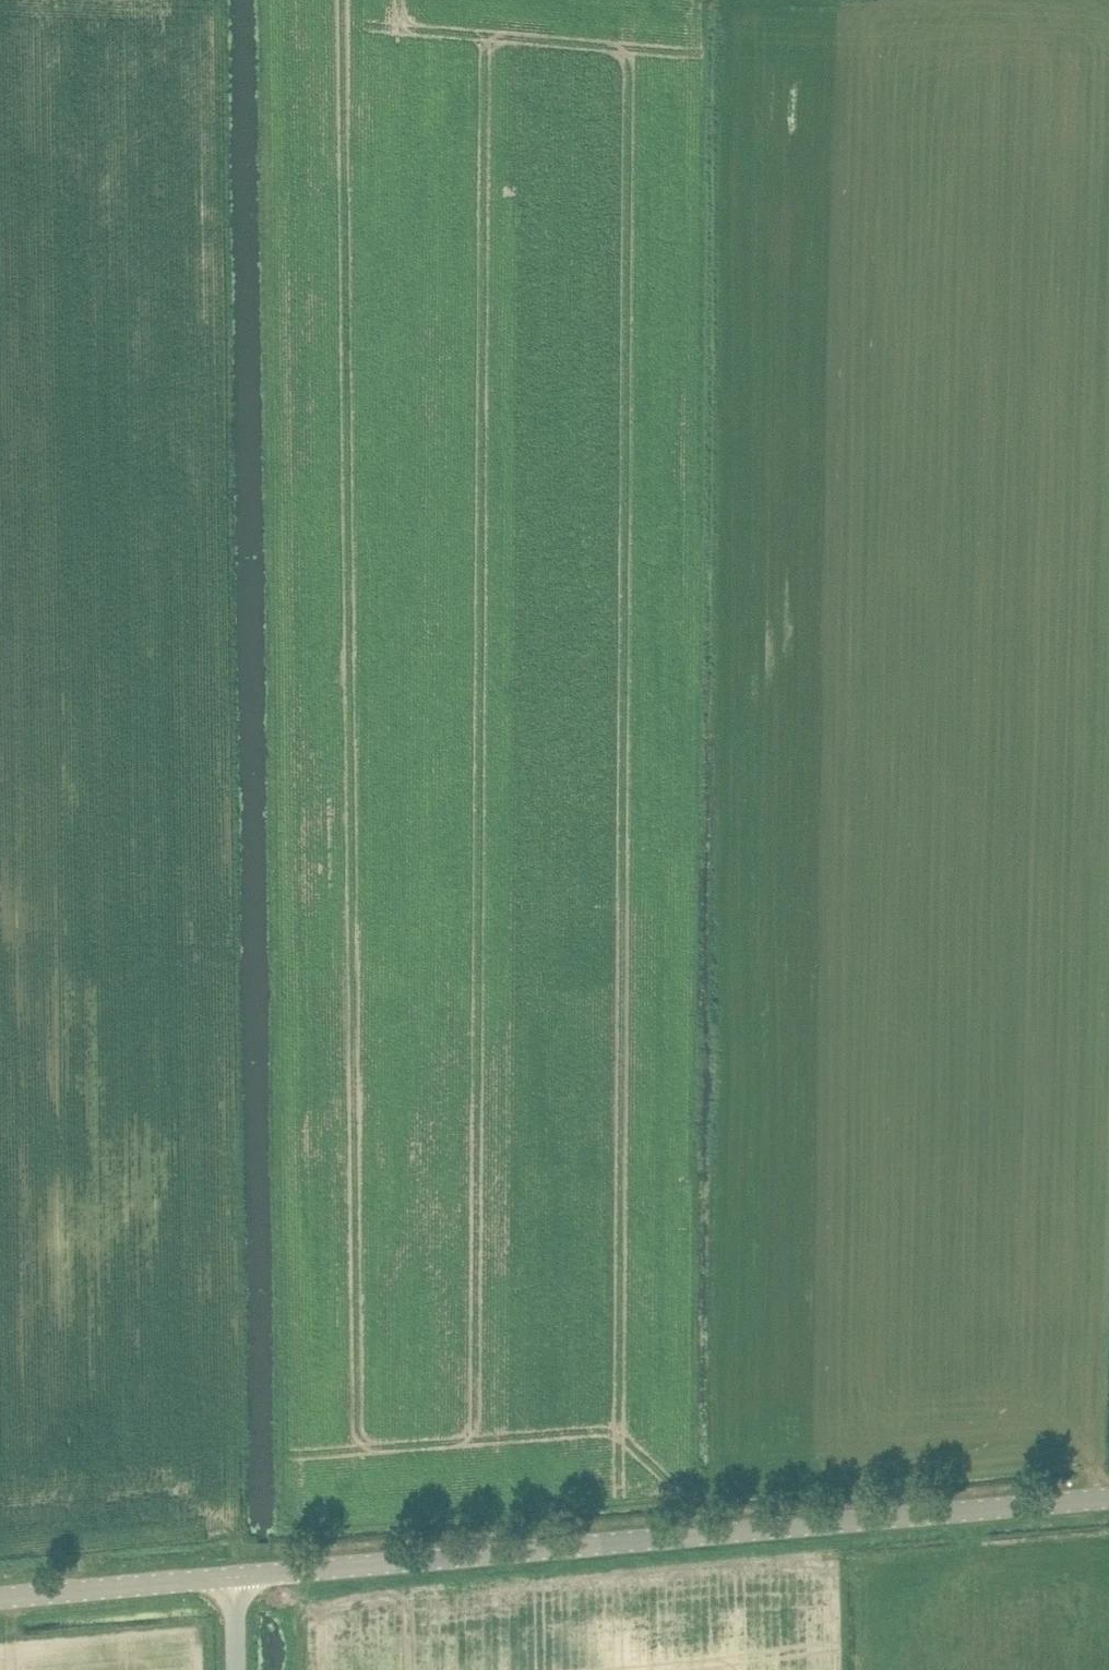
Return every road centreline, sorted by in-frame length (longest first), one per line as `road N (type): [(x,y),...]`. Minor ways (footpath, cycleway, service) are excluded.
road 1 (tertiary): [(236,1577),(1108,1499)]
road 2 (tertiary): [(0,1598),(236,1577)]

